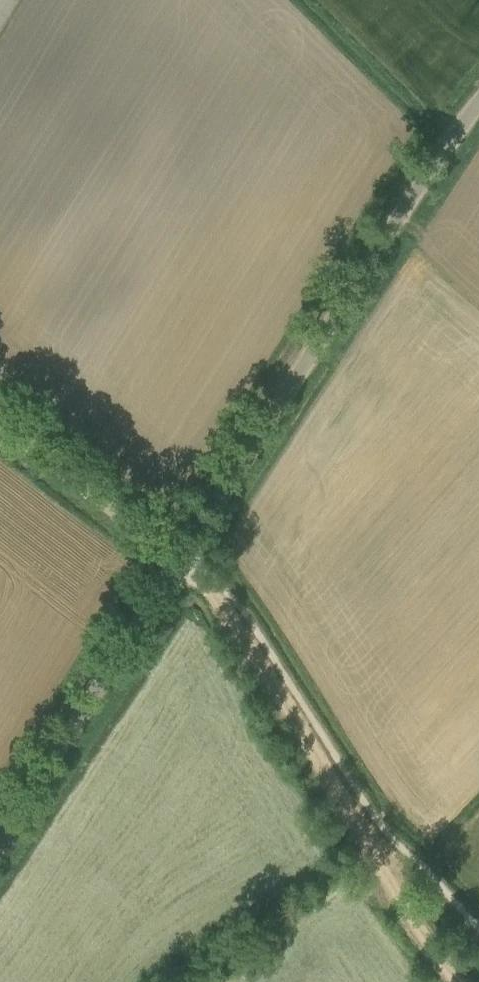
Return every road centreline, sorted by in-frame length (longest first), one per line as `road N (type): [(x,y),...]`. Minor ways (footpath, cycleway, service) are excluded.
road 1 (unclassified): [(181,561),(478,102)]
road 2 (track): [(459,981),(419,932),(228,614),(181,561)]
road 3 (unclassified): [(0,841),(181,561)]
road 4 (unclassified): [(181,561),(0,425)]

